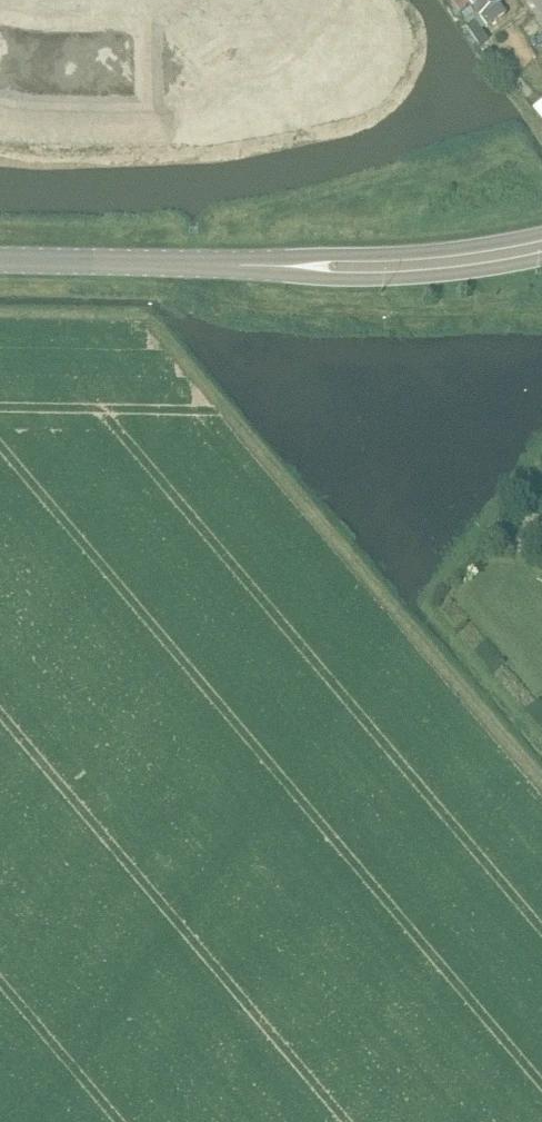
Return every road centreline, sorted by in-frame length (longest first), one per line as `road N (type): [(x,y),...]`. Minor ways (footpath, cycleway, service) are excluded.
road 1 (secondary): [(541,234),(442,251),(249,265)]
road 2 (secondary): [(249,265),(379,279),(541,261)]
road 3 (secondary): [(0,260),(249,265)]

